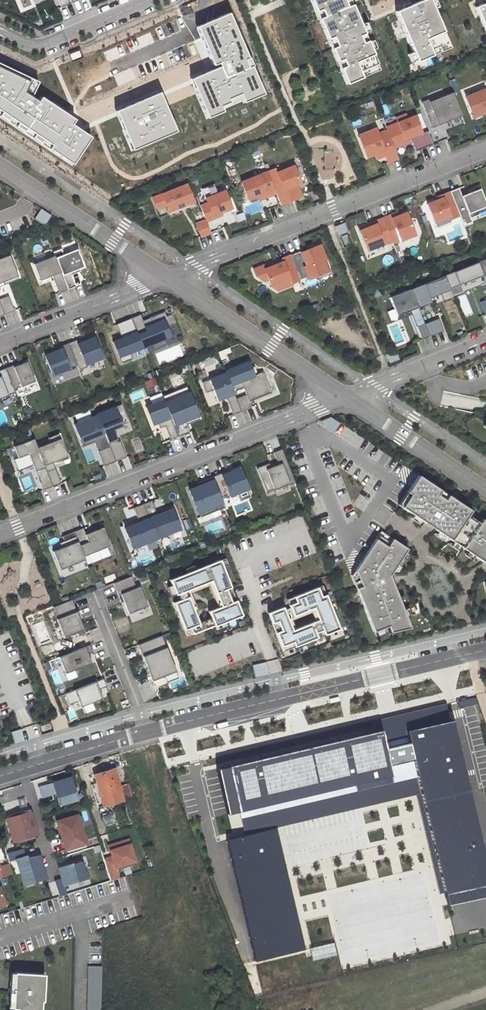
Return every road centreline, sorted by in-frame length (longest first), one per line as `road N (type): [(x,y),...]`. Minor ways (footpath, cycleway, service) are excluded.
road 1 (unclassified): [(485,650),(157,729),(0,776)]
road 2 (residential): [(344,396),(0,533)]
road 3 (residential): [(485,150),(194,266)]
road 4 (unclassified): [(169,276),(344,396)]
road 5 (unclassified): [(0,165),(169,276)]
road 6 (residential): [(0,343),(169,276)]
road 7 (unclassified): [(344,396),(485,490)]
road 8 (residential): [(0,30),(39,46),(146,0)]
road 9 (residential): [(0,938),(135,895)]

